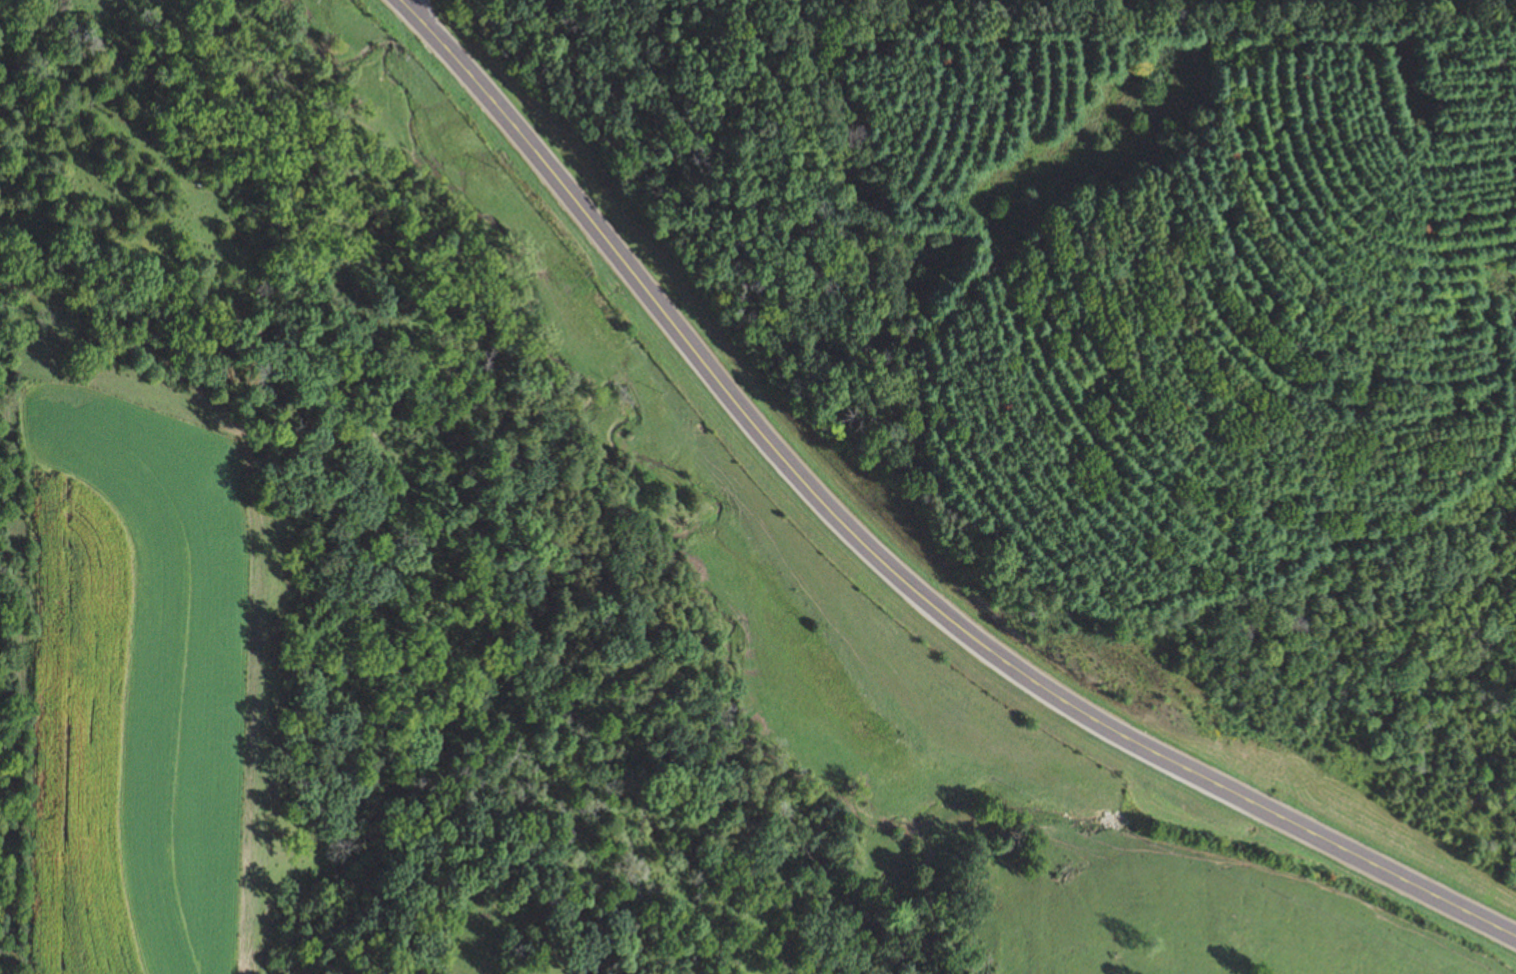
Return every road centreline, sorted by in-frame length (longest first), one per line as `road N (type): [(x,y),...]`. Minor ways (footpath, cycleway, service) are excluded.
road 1 (secondary): [(1515,938),(1142,746),(1033,681),(879,557),(767,440),(480,82),(400,0)]

